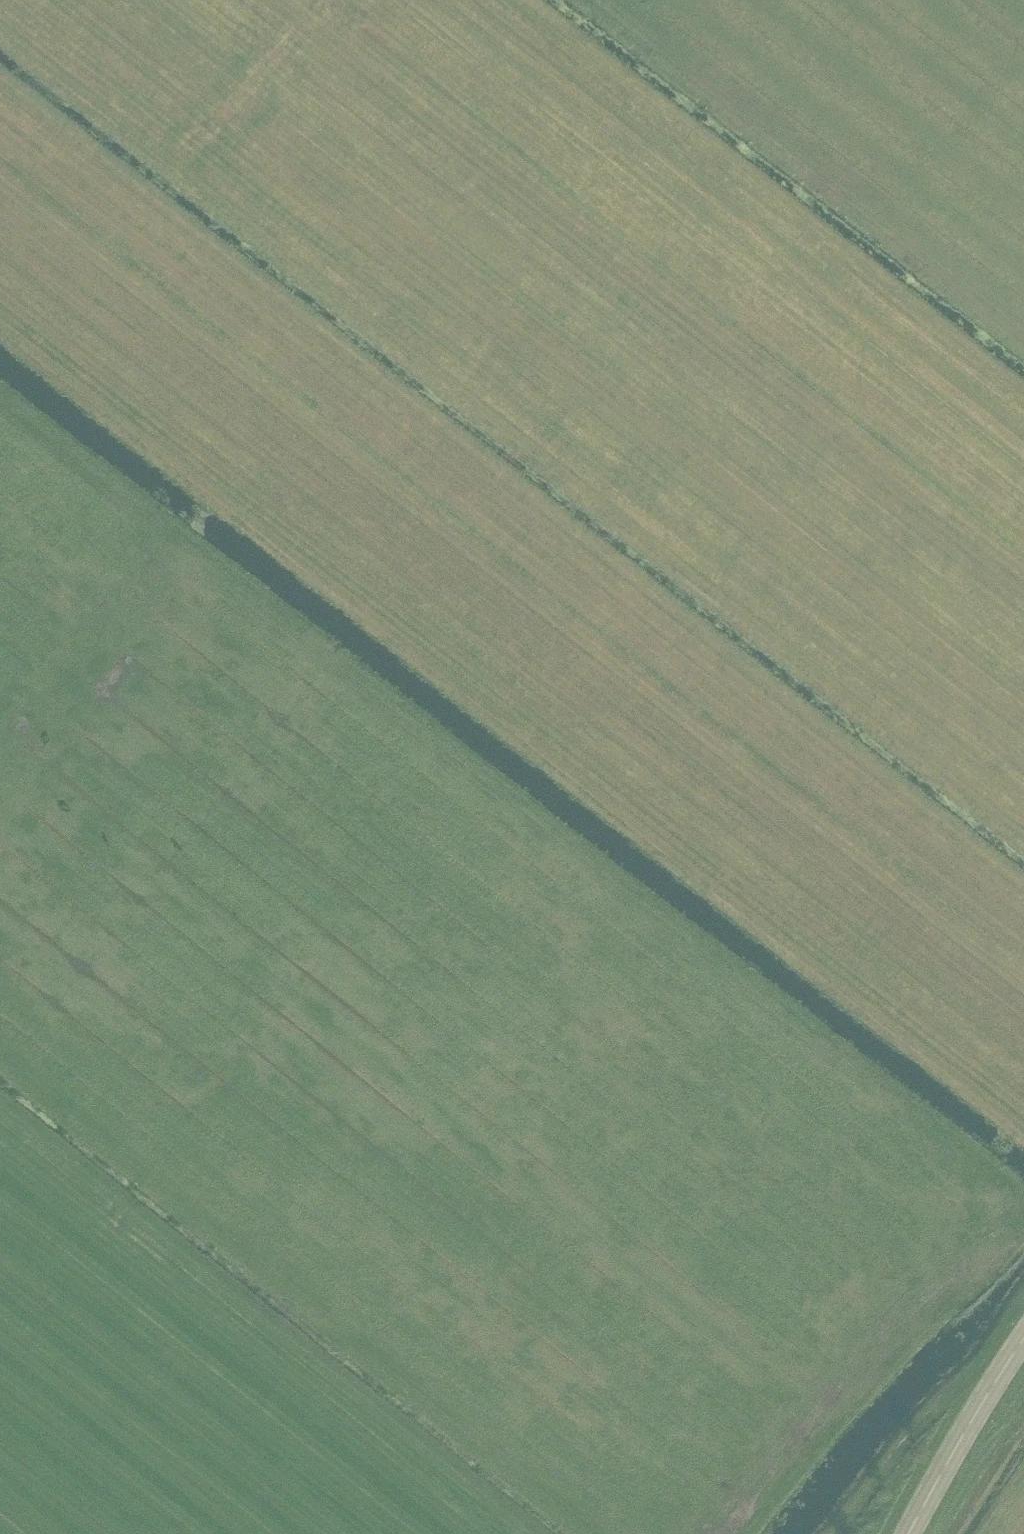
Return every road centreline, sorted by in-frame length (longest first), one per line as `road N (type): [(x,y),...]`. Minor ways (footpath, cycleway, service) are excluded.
road 1 (primary): [(910,1533),(1023,1329)]

